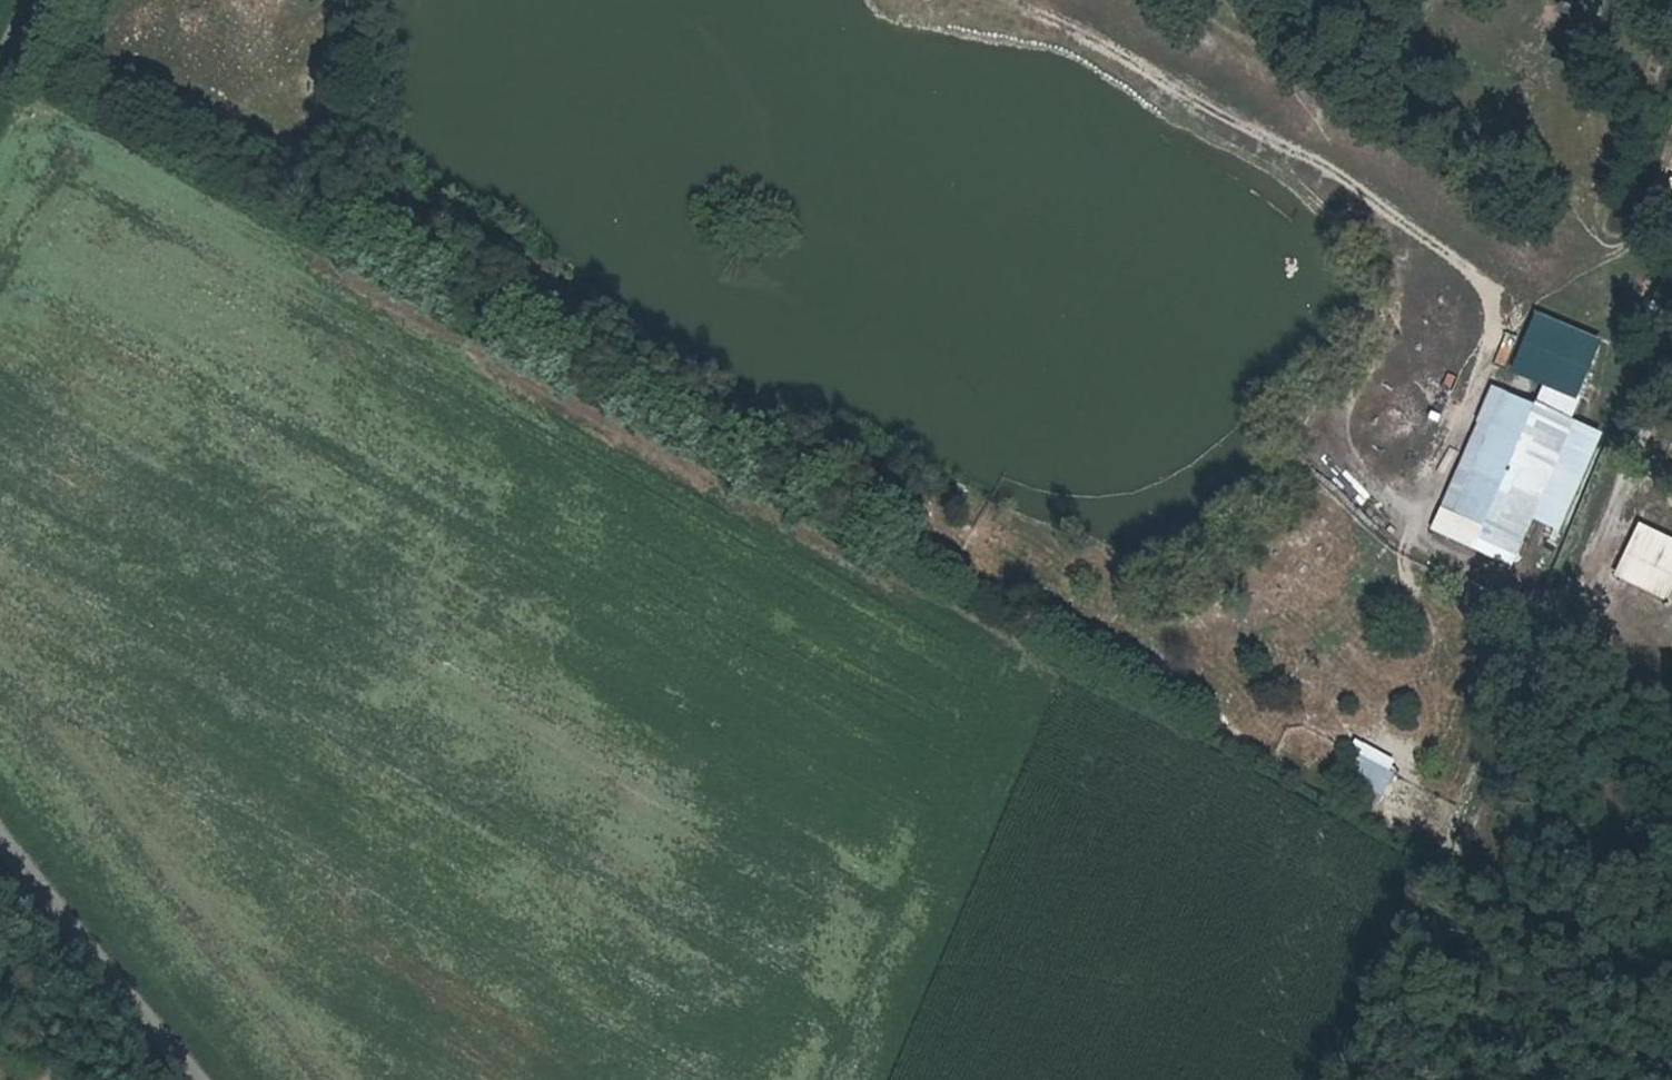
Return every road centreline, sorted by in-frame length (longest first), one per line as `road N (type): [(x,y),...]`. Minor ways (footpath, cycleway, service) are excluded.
road 1 (track): [(1668,690),(1567,602),(1671,370)]
road 2 (unclassified): [(0,819),(213,1079)]

